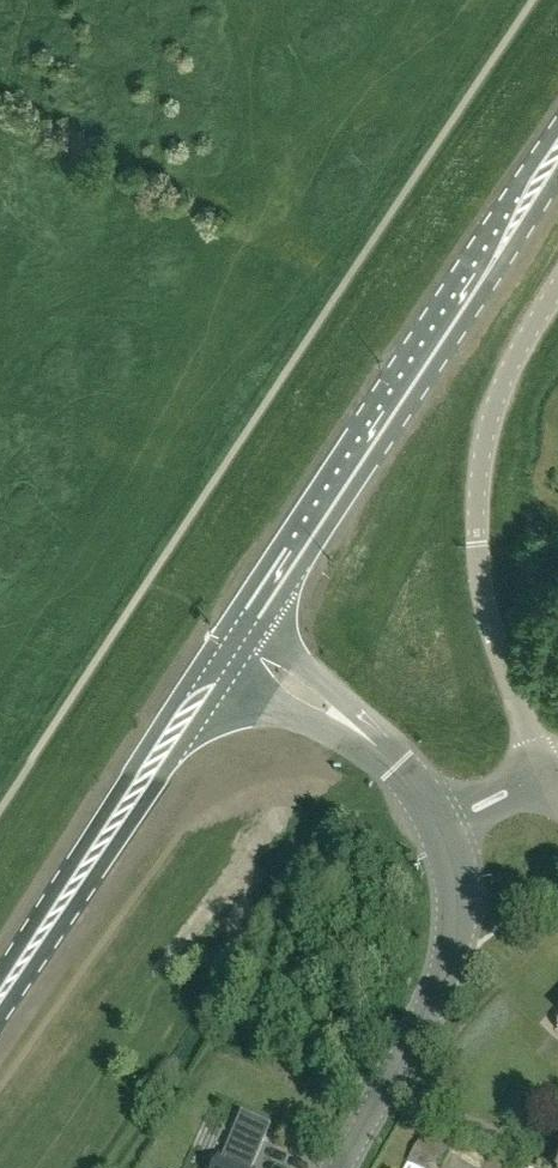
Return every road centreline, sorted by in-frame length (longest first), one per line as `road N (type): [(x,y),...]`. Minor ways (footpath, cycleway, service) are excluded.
road 1 (primary): [(233,640),(557,148)]
road 2 (unclassified): [(550,775),(500,656),(478,542),(482,472),(501,387),(557,288)]
road 3 (primary): [(0,996),(233,640)]
road 4 (unclassified): [(342,1167),(429,1015),(460,931),(460,882),(439,825)]
road 5 (unclassified): [(439,825),(398,761),(233,640)]
road 6 (unclassified): [(439,825),(550,775)]

